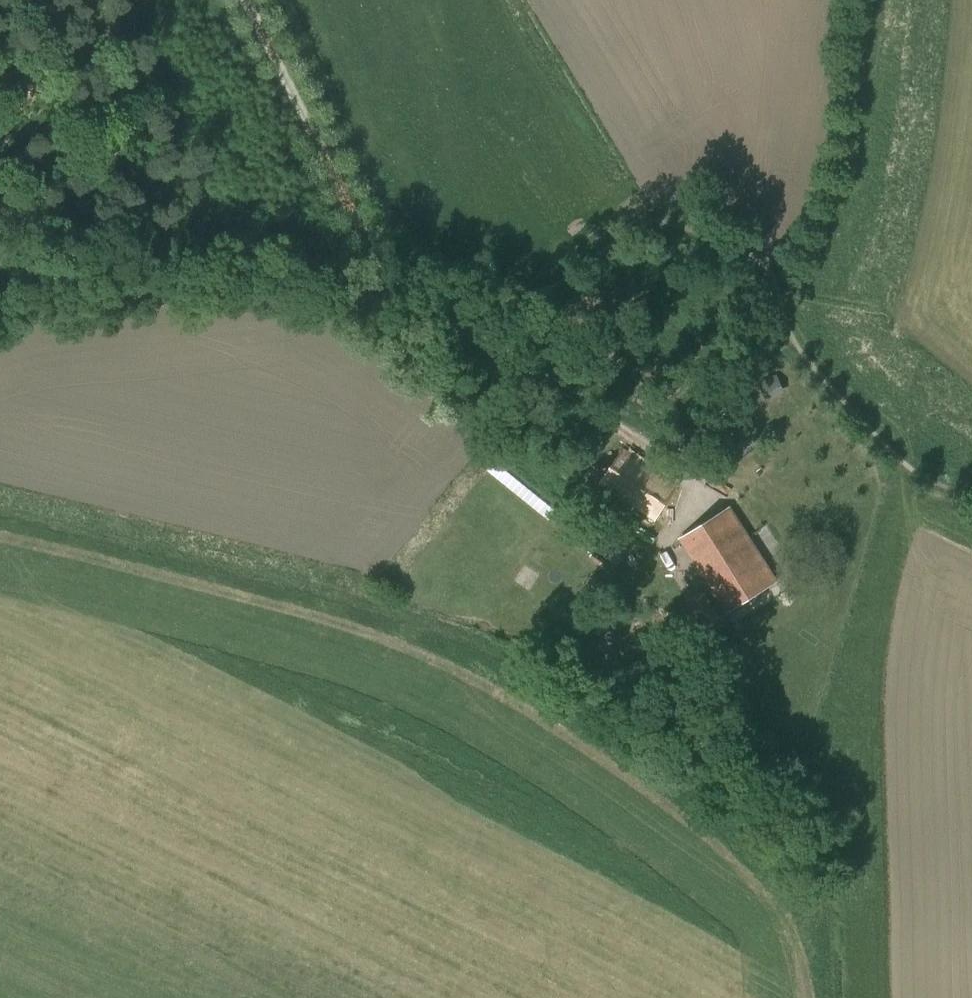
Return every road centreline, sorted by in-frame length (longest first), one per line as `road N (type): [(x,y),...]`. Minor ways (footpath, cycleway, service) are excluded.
road 1 (track): [(484,339),(422,309),(382,272),(246,0)]
road 2 (track): [(682,462),(484,339)]

